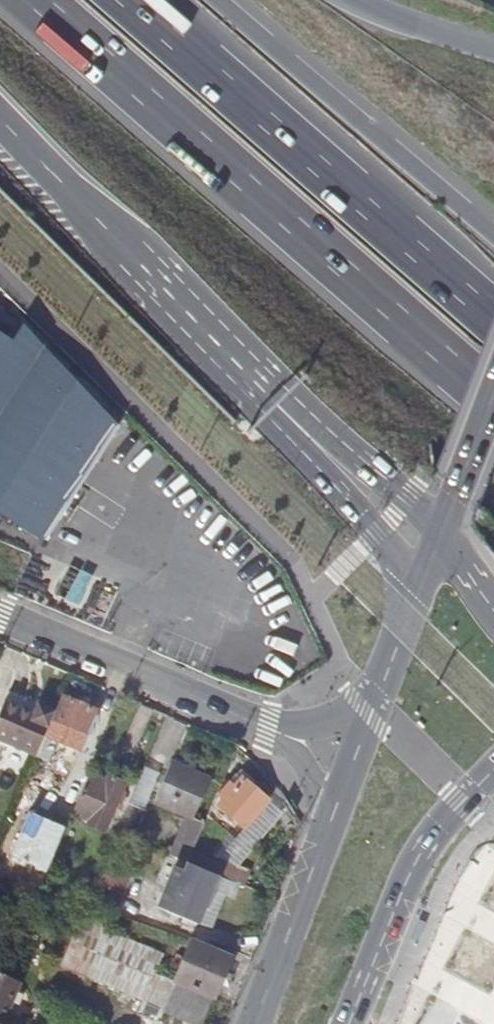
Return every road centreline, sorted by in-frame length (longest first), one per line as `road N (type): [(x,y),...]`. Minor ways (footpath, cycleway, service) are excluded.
road 1 (motorway): [(0,121),(369,491),(394,514),(440,534)]
road 2 (motorway): [(41,0),(493,398)]
road 3 (motorway): [(493,311),(138,0)]
road 4 (motorway): [(493,230),(226,0)]
road 5 (residential): [(0,616),(281,733)]
road 6 (primary): [(347,1023),(406,883),(446,821),(493,771)]
road 7 (primary): [(332,816),(256,1023)]
road 8 (primary): [(440,534),(370,714)]
road 9 (primary): [(493,386),(440,534)]
road 10 (motorway): [(493,51),(354,0)]

